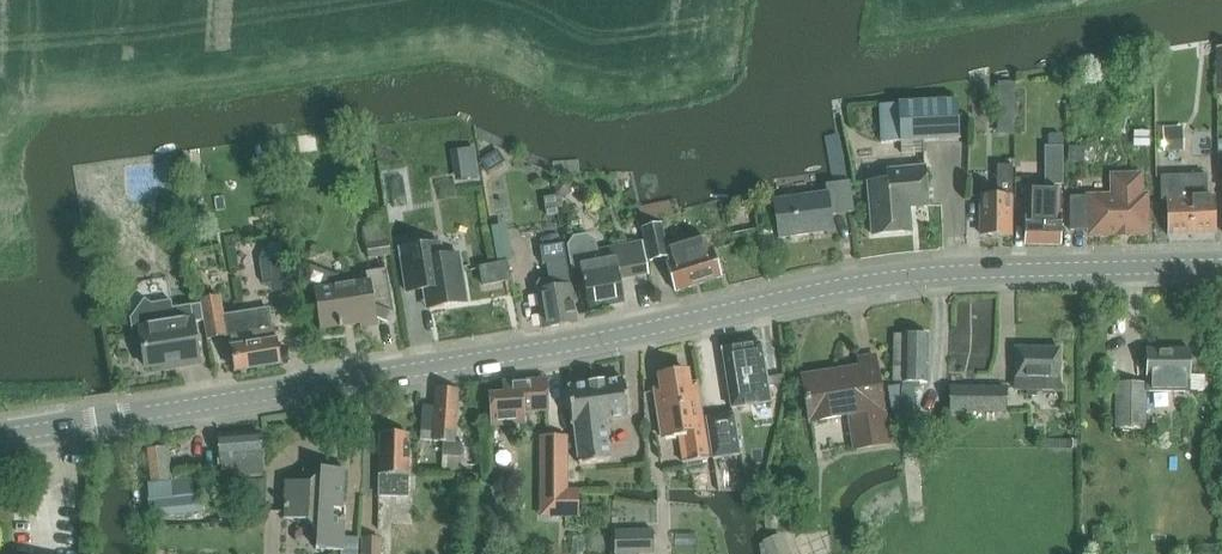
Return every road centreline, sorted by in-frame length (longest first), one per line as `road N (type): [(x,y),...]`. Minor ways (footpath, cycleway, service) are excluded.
road 1 (tertiary): [(0,434),(577,344),(958,272),(1221,266)]

